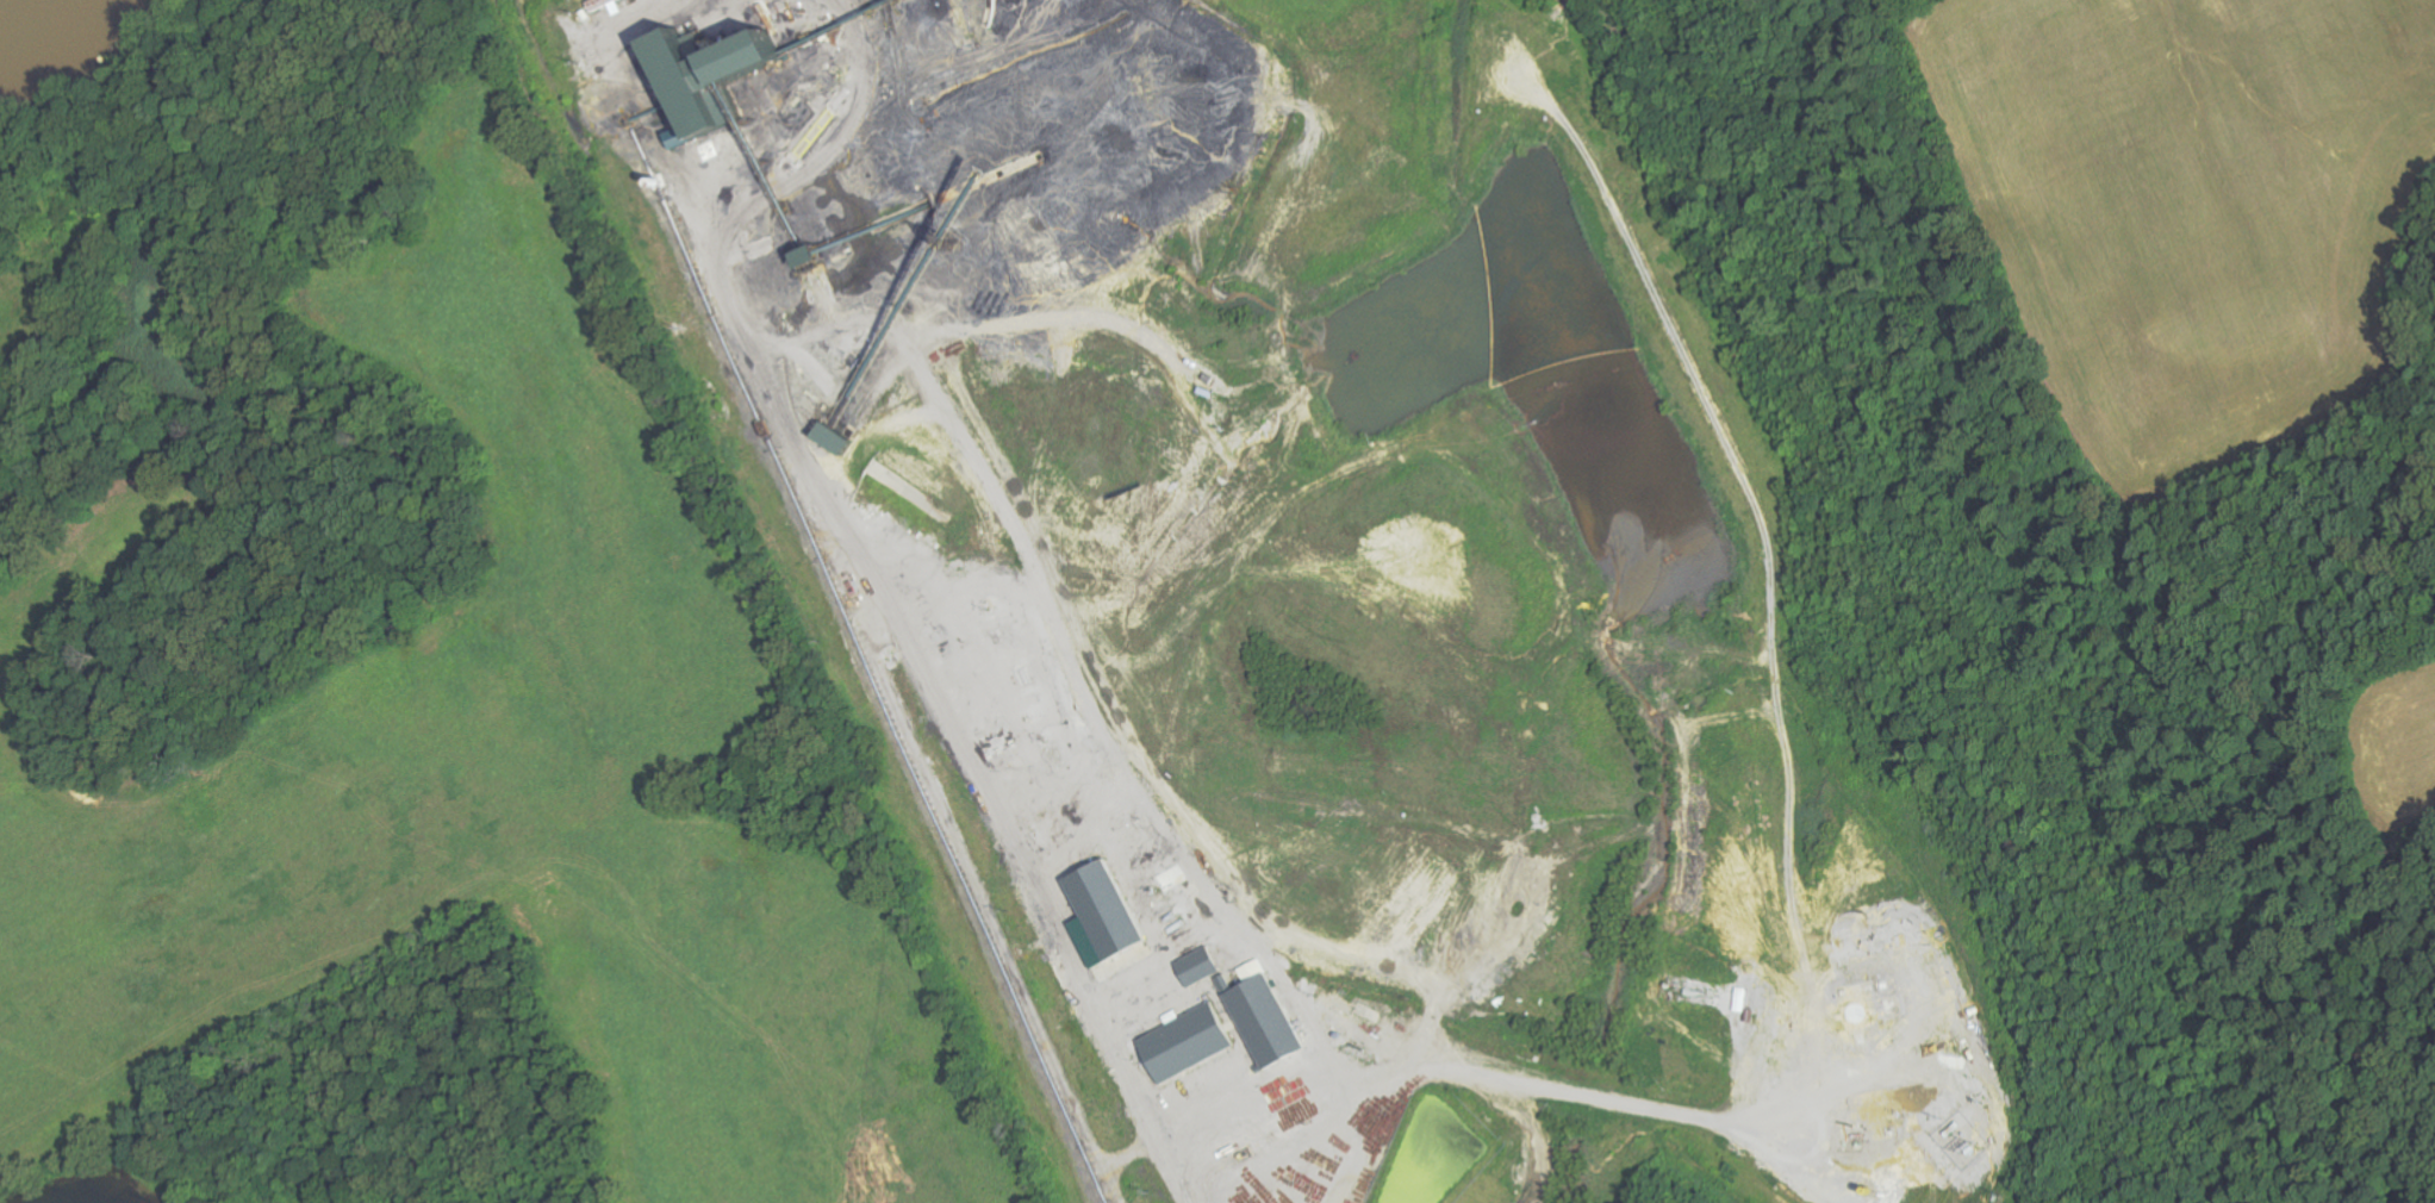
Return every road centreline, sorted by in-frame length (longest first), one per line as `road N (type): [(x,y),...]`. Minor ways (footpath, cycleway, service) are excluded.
road 1 (residential): [(1947,1202),(1872,1105),(1659,417),(1582,276),(1511,206),(1273,106),(1174,0)]

